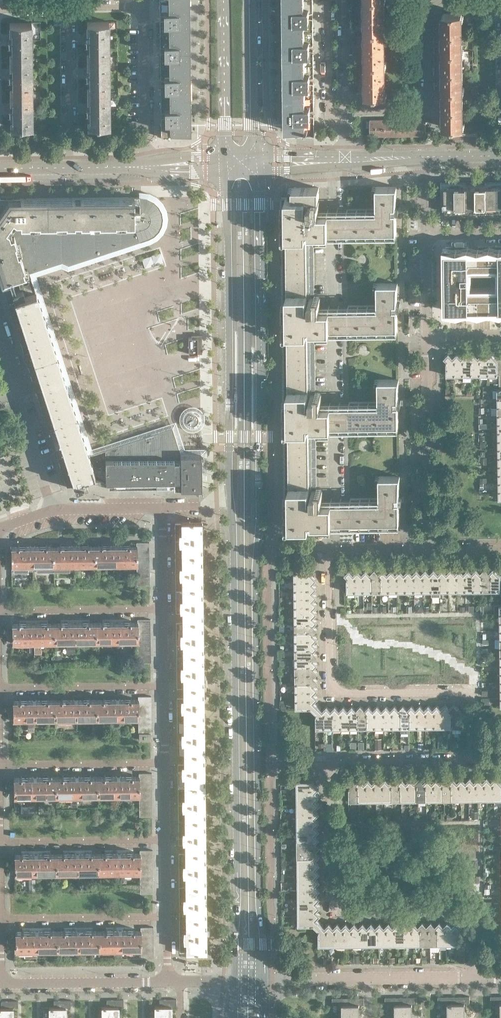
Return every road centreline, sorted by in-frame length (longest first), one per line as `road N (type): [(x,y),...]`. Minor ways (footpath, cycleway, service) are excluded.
road 1 (secondary): [(265,979),(258,162)]
road 2 (residential): [(477,976),(473,912),(346,909),(332,895),(331,768),(472,760)]
road 3 (secondary): [(231,506),(234,980)]
road 4 (unclassified): [(472,760),(468,692),(330,695),(328,552)]
road 5 (secondary): [(224,163),(231,506)]
road 6 (residential): [(429,549),(426,335)]
road 7 (residential): [(429,0),(428,108),(344,111)]
road 8 (residential): [(170,981),(0,983)]
road 9 (residential): [(168,840),(0,842)]
road 10 (residential): [(1,918),(169,917)]
road 11 (residential): [(0,765),(166,762)]
road 12 (residential): [(165,685),(0,688)]
road 13 (residential): [(0,610),(164,608)]
road 14 (residential): [(72,169),(71,6)]
road 15 (secondary): [(223,0),(224,163)]
road 16 (secondary): [(258,162),(253,0)]
road 17 (residential): [(145,165),(144,4)]
road 18 (unclassified): [(329,0),(329,111),(344,111)]

